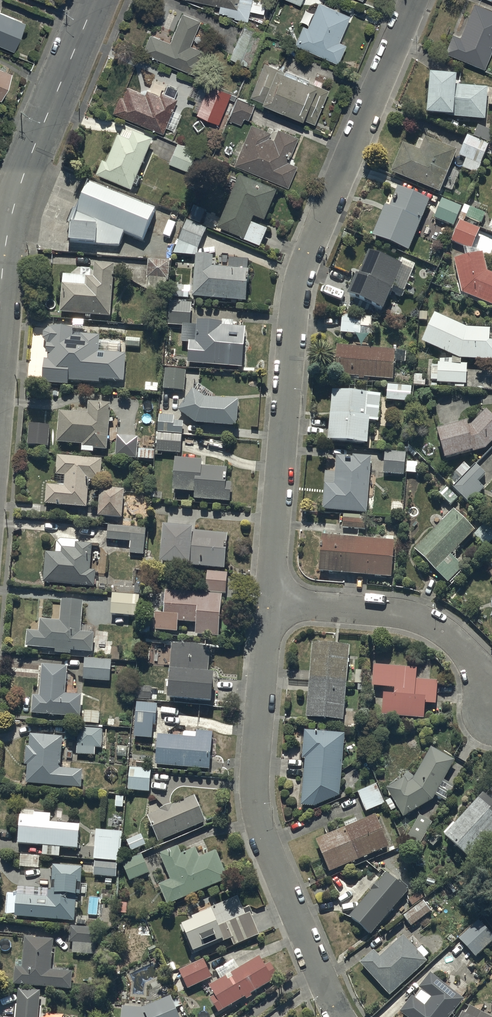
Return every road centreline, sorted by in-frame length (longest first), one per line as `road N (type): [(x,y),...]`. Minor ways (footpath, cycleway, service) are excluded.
road 1 (residential): [(274,605),(301,276),(413,0)]
road 2 (residential): [(345,1016),(267,835),(259,788),(274,605)]
road 3 (residential): [(0,302),(22,183),(97,0)]
road 4 (residential): [(274,605),(380,612),(435,626),(462,648),(491,700)]

